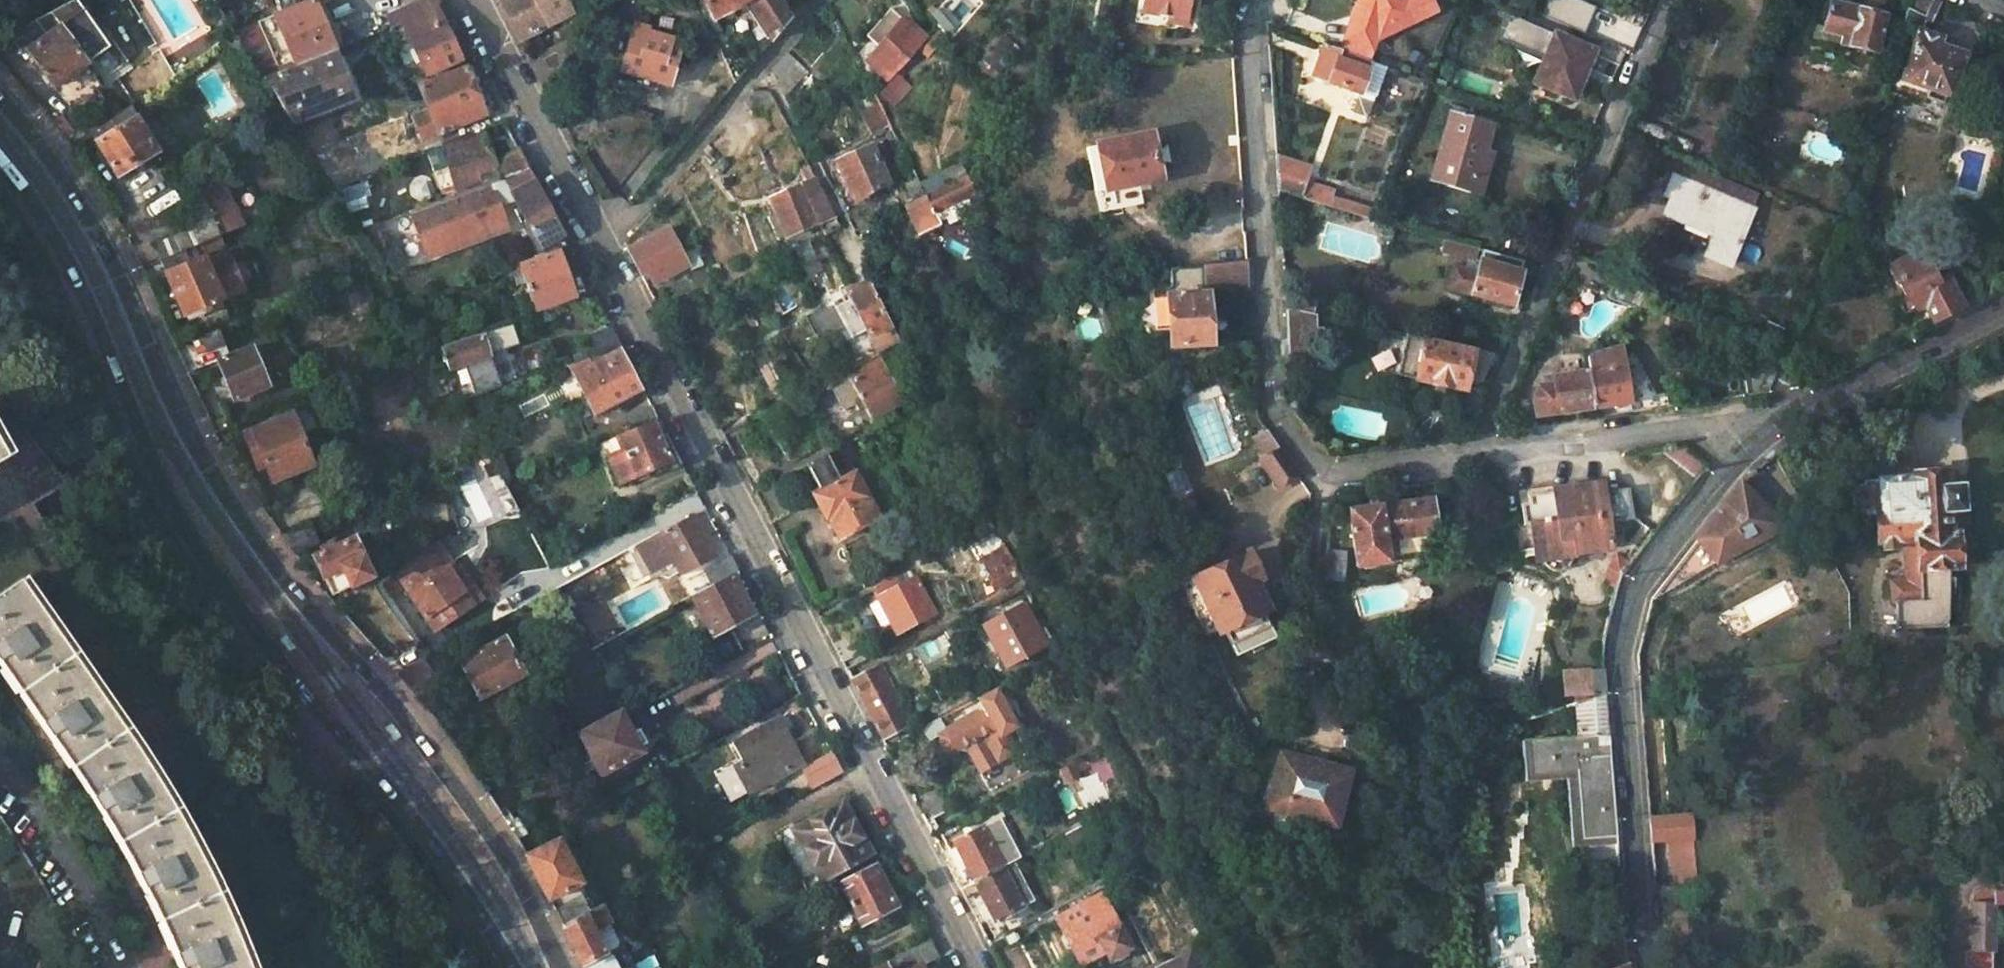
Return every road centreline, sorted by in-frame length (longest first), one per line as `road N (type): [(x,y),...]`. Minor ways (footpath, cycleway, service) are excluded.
road 1 (residential): [(976,967),(472,0)]
road 2 (primary): [(560,967),(525,890),(461,791),(253,539),(169,397),(82,211),(0,99)]
road 3 (residential): [(1803,408),(1349,473),(1307,454),(1275,388),(1251,29),(1260,0)]
road 4 (primary): [(0,154),(70,261),(183,523),(302,688),(420,827),(512,967)]
road 5 (residential): [(1803,408),(1745,453),(1636,587),(1621,656),(1647,967)]
road 6 (track): [(906,345),(761,68)]
road 7 (residential): [(2003,311),(1803,408)]

